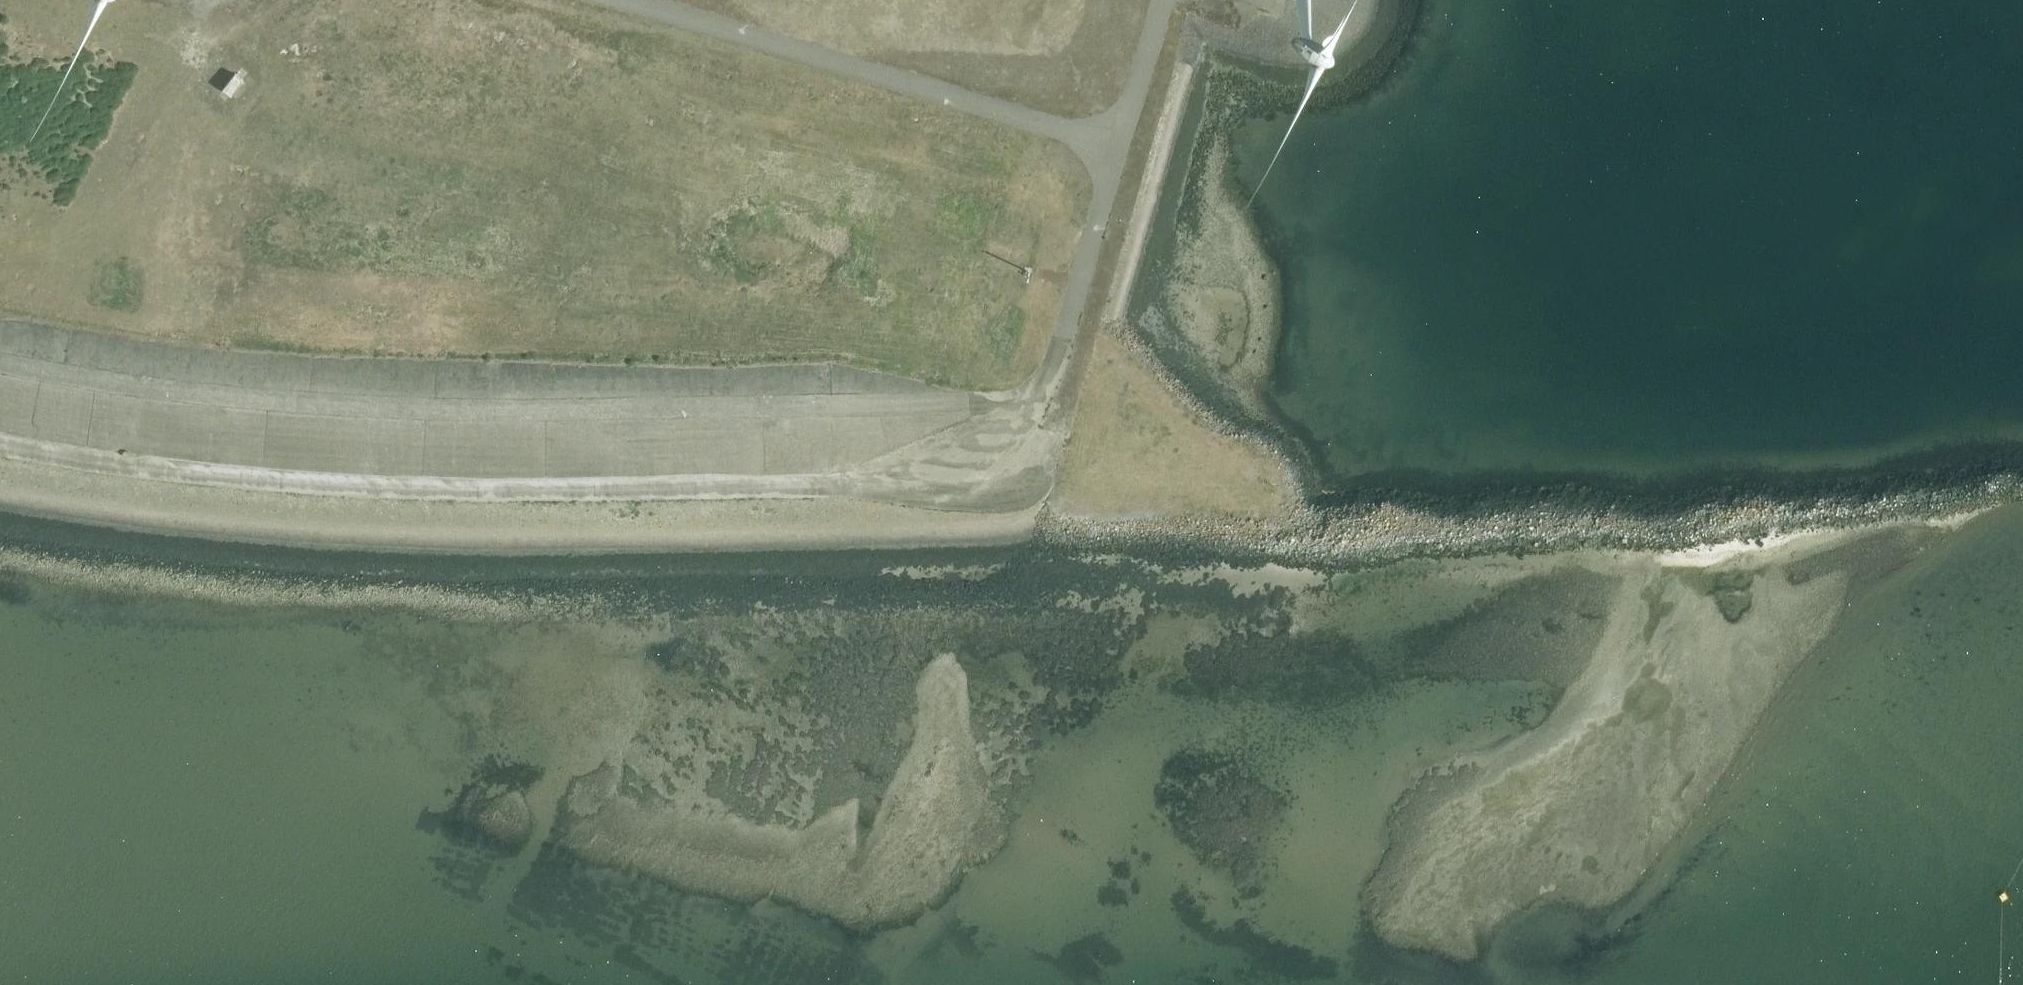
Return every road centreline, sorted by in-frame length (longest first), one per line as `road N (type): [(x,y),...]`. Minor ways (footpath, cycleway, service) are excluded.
road 1 (track): [(271,0),(181,111),(139,286)]

